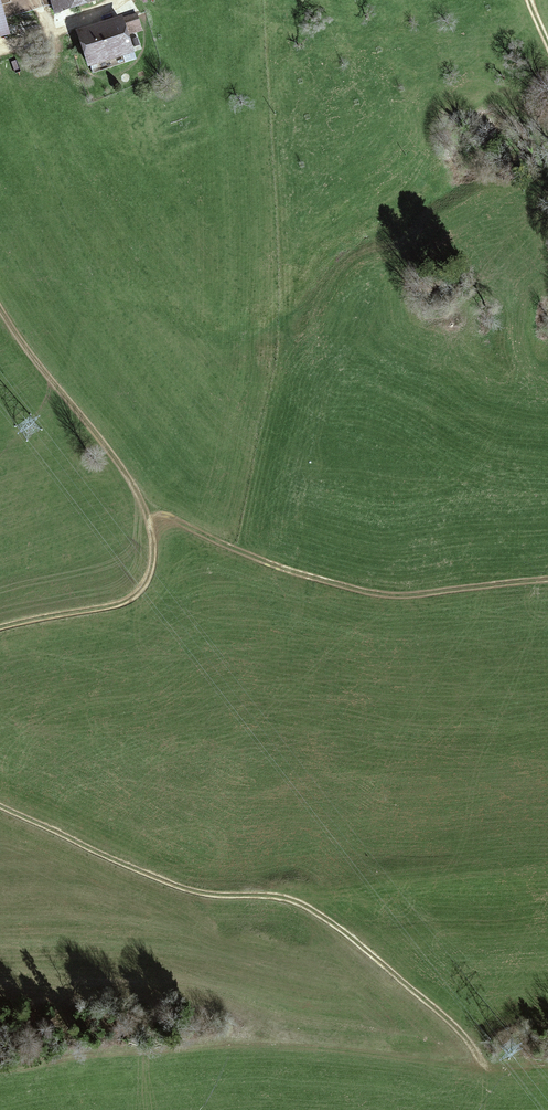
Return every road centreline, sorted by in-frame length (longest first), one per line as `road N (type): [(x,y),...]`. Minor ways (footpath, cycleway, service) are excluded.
road 1 (track): [(486,1072),(451,1022),(296,901),(180,887),(0,806)]
road 2 (track): [(150,521),(163,513),(252,557),(379,593),(547,581)]
road 3 (track): [(150,521),(127,474),(0,311)]
road 4 (track): [(0,628),(140,592),(152,565),(150,521)]
road 5 (track): [(120,0),(88,20),(0,51)]

